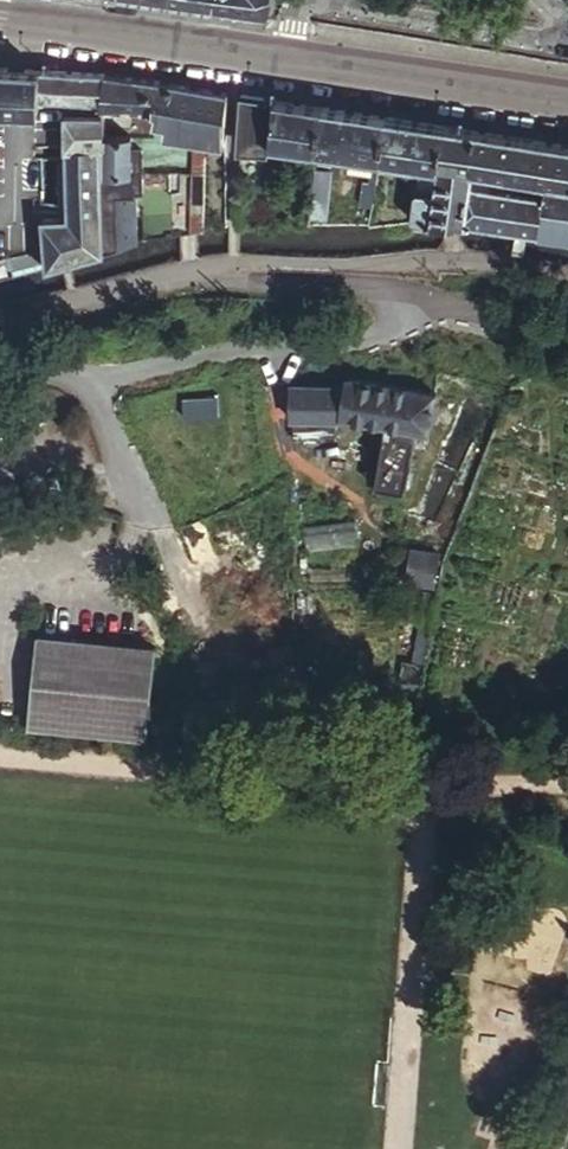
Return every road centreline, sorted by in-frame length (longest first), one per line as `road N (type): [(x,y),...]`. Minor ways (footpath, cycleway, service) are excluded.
road 1 (residential): [(567,273),(440,254),(236,259),(222,279)]
road 2 (residential): [(78,379),(263,345),(374,340),(389,328),(389,306)]
road 3 (residential): [(567,32),(331,4),(308,6),(274,61)]
road 4 (tertiary): [(274,61),(567,106)]
road 5 (tertiary): [(0,20),(274,61)]
road 6 (residential): [(222,279),(193,277),(0,332)]
road 7 (residential): [(389,306),(372,286),(222,279)]
road 8 (residential): [(78,379),(104,412),(150,518)]
road 9 (residential): [(389,306),(521,318)]

